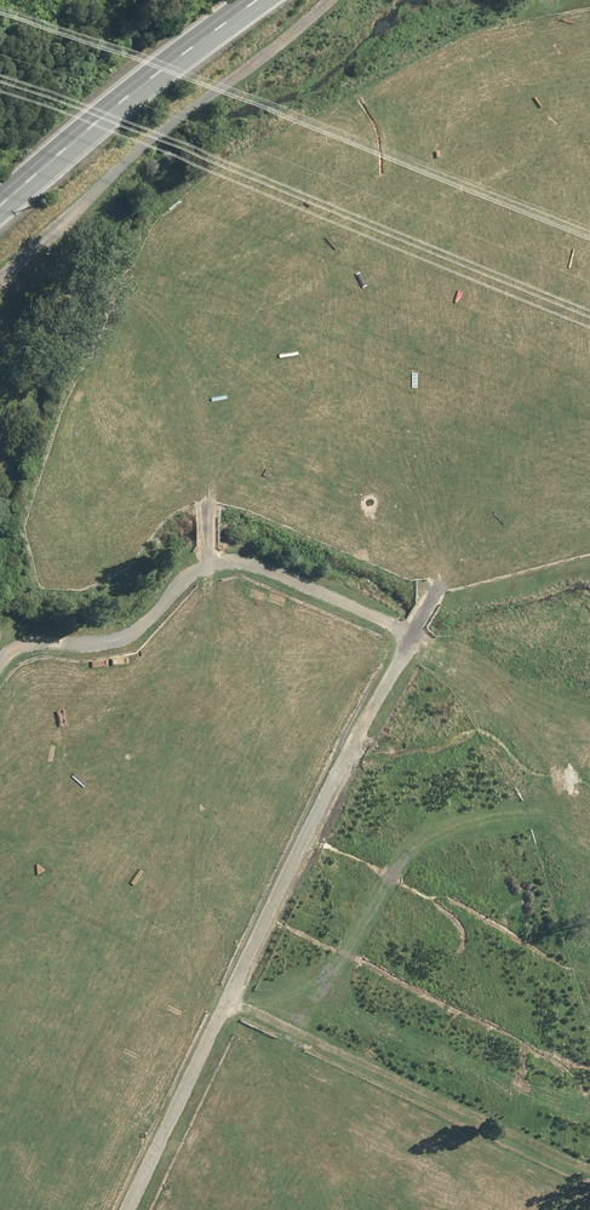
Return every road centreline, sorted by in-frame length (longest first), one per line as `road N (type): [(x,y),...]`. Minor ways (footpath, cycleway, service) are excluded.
road 1 (track): [(0,675),(17,658),(112,648),(198,583),(254,568),(413,639),(129,1209)]
road 2 (unclassified): [(0,204),(127,96),(259,0)]

